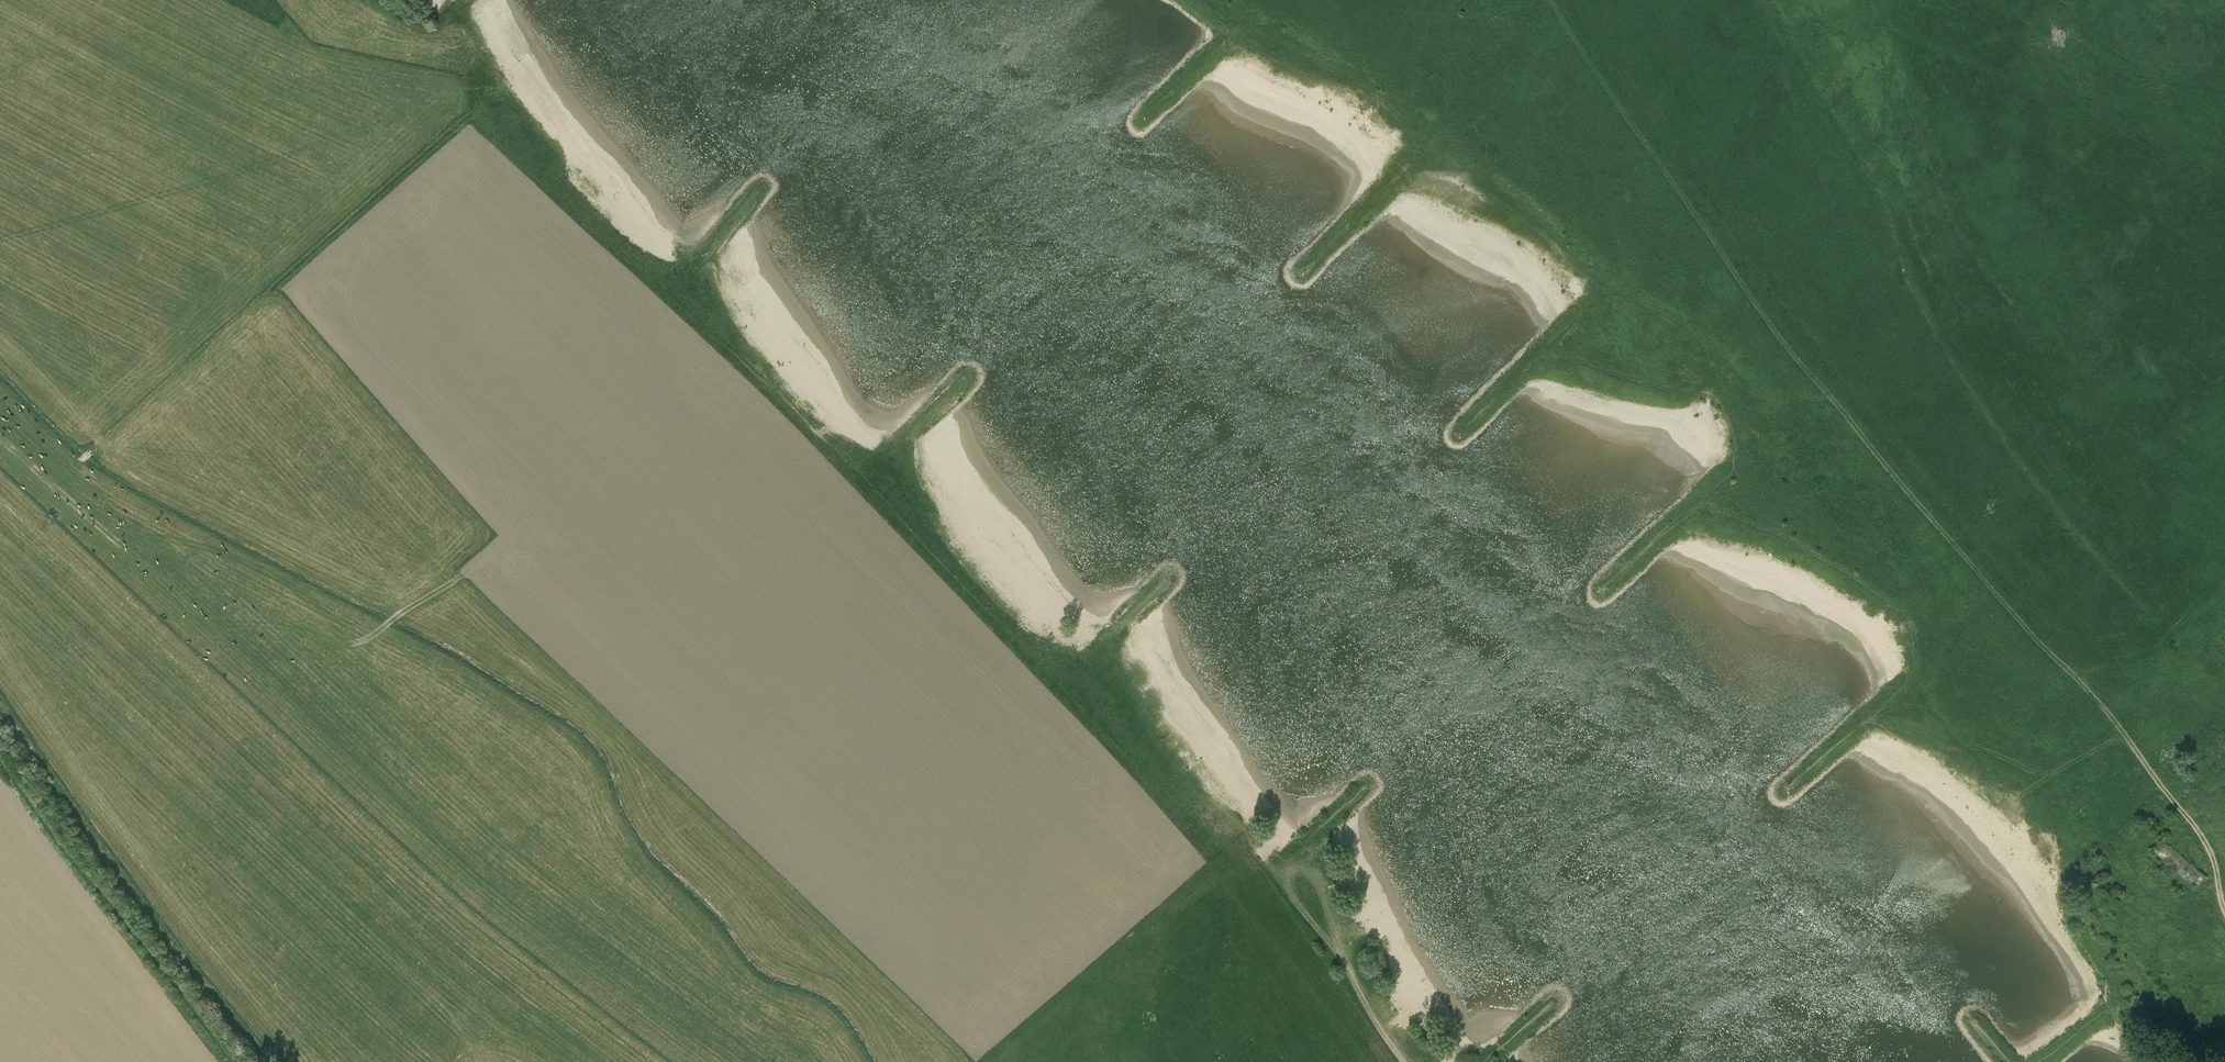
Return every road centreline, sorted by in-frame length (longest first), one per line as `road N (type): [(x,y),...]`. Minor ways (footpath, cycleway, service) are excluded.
road 1 (track): [(485,103),(81,461),(42,477),(0,439)]
road 2 (track): [(0,746),(237,1061)]
road 3 (track): [(462,129),(154,0)]
road 4 (track): [(1279,877),(1406,1061)]

